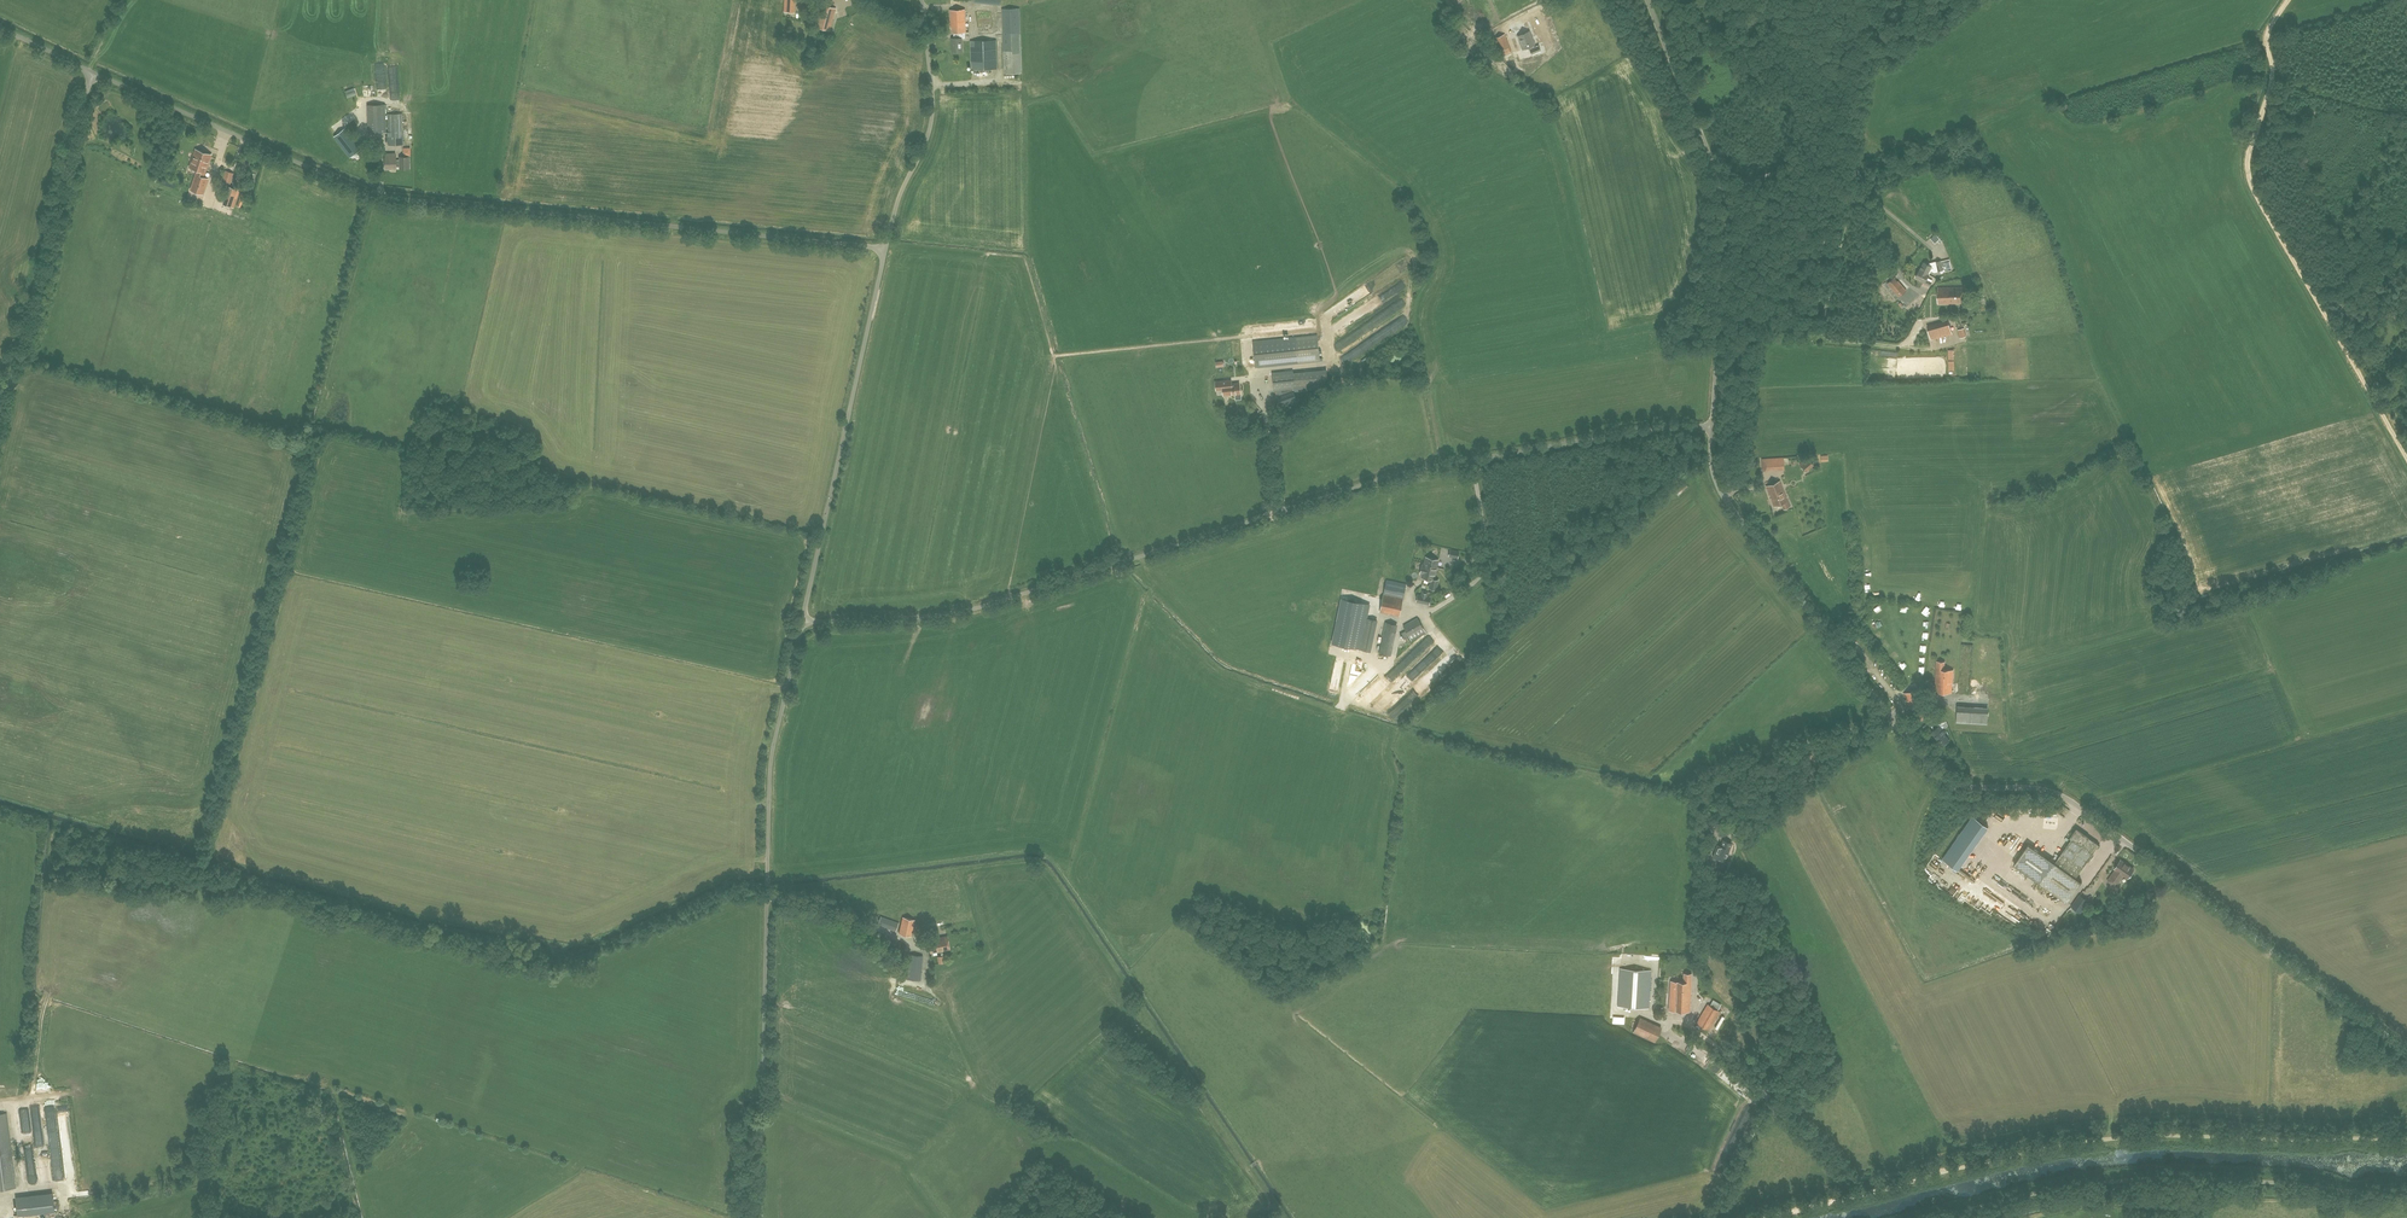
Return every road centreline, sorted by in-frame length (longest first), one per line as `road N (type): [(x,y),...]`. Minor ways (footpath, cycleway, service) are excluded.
road 1 (unclassified): [(2406,1050),(2067,798),(1953,785),(1931,771),(1722,497),(1711,469),(1712,427)]
road 2 (unclassified): [(802,622),(963,612),(1389,477),(1656,426),(1712,427)]
road 3 (unclassified): [(886,248),(365,192),(94,73)]
road 4 (track): [(2287,0),(2265,36),(2274,78),(2244,163),(2406,456)]
road 5 (track): [(2406,1141),(2134,1136),(1943,1172)]
road 6 (unclassified): [(1922,1217),(2094,1176),(2341,1184)]
road 7 (unclassified): [(802,622),(886,248)]
road 8 (unclassified): [(0,417),(94,73)]
road 9 (unclassified): [(762,1217),(767,899)]
road 10 (track): [(1943,1172),(1851,1171),(1693,1026)]
road 11 (unclassified): [(767,899),(770,772),(802,622)]
road 12 (unclassified): [(886,248),(932,124),(923,0)]
road 13 (unclassified): [(1712,427),(1720,185)]
road 14 (unclassified): [(1720,185),(1647,0)]
road 15 (track): [(1943,1172),(1767,1217)]
road 16 (track): [(1845,158),(1873,20),(1891,0)]
road 17 (track): [(2406,116),(2274,78)]
road 18 (unclassified): [(1845,158),(1720,185)]

